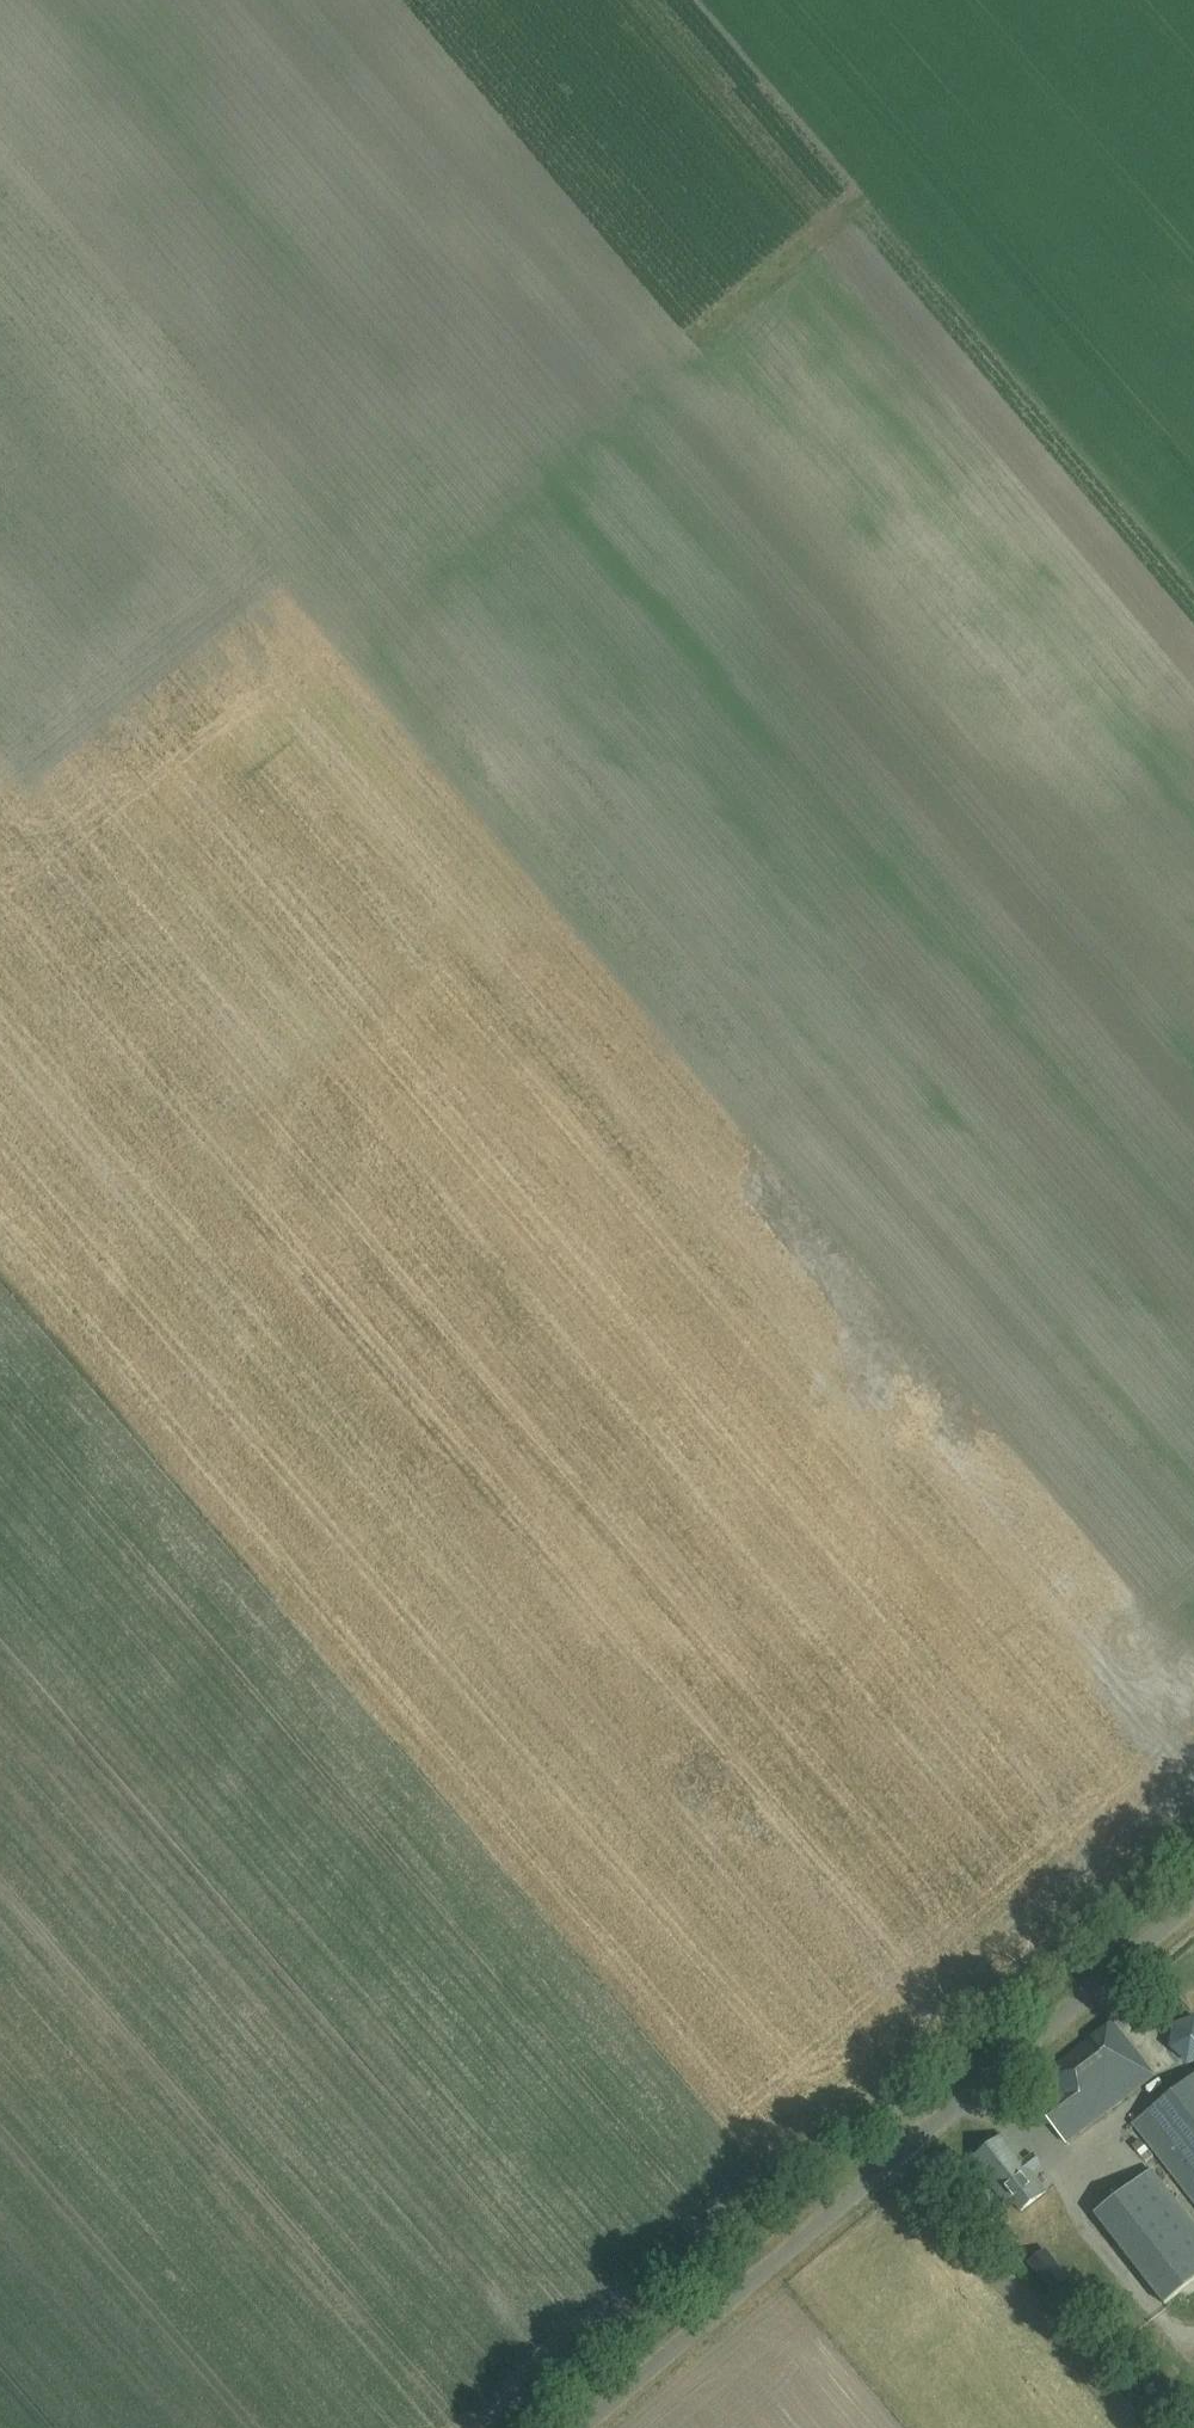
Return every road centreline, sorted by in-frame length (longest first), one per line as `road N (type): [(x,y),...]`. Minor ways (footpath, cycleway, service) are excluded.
road 1 (unclassified): [(587,2427),(1193,1908)]

